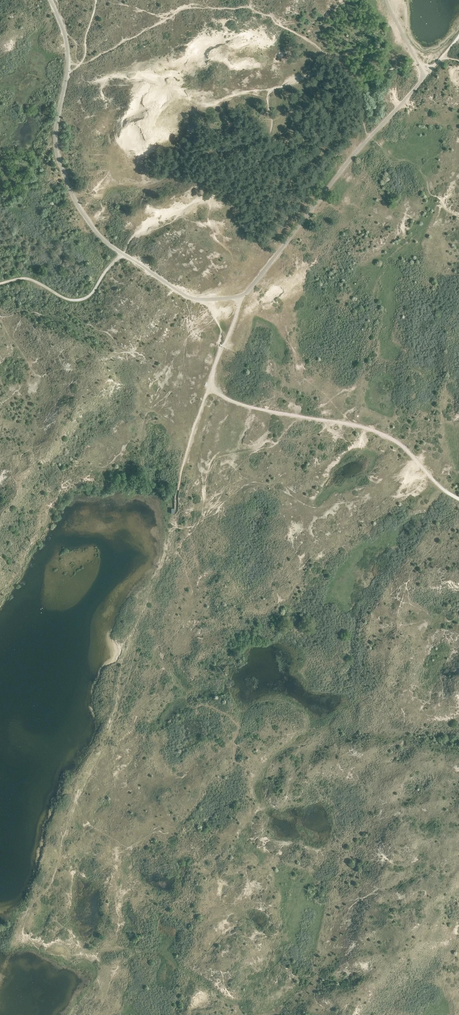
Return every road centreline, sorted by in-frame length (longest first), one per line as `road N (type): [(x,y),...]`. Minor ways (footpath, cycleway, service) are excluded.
road 1 (track): [(458,497),(375,431),(252,407),(209,389),(222,345)]
road 2 (track): [(123,251),(86,298),(65,298),(34,280),(0,283)]

